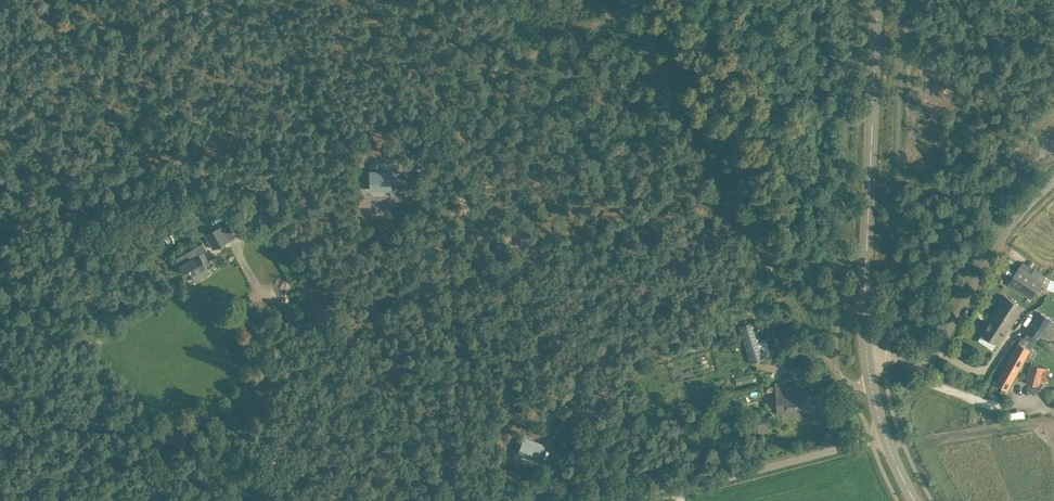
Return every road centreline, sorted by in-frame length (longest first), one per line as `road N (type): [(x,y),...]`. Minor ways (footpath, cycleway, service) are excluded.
road 1 (track): [(840,380),(623,0)]
road 2 (secondary): [(868,368),(876,0)]
road 3 (unclassified): [(638,500),(886,438)]
road 4 (unclassified): [(886,363),(937,342),(994,248),(1053,181)]

